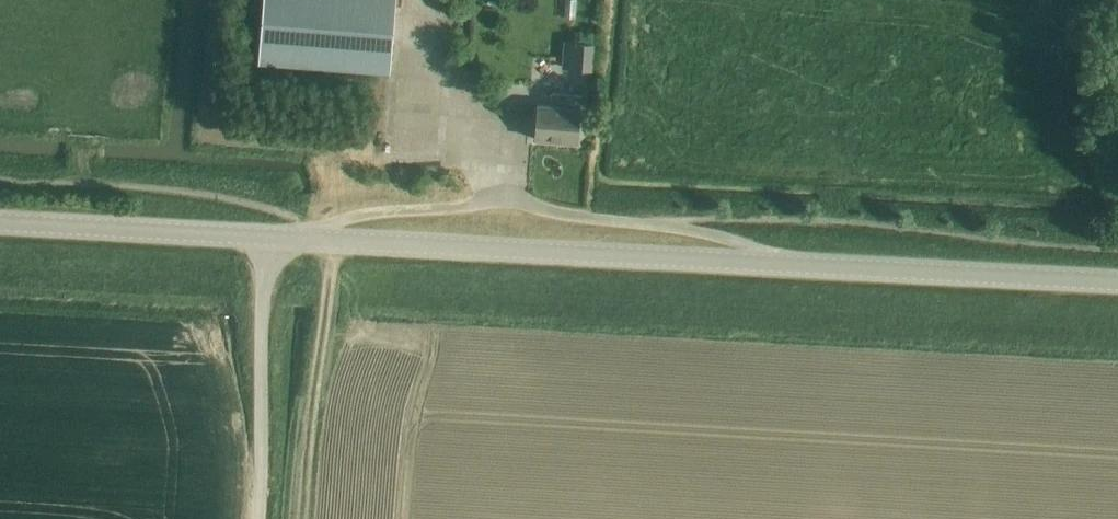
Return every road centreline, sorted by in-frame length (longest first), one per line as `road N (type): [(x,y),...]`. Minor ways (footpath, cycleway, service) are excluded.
road 1 (unclassified): [(789,264),(714,233),(503,199),(462,212),(354,220),(313,241)]
road 2 (tertiary): [(789,264),(313,241)]
road 3 (tertiary): [(1117,281),(789,264)]
road 4 (tertiary): [(313,241),(0,224)]
road 5 (track): [(255,518),(264,239)]

